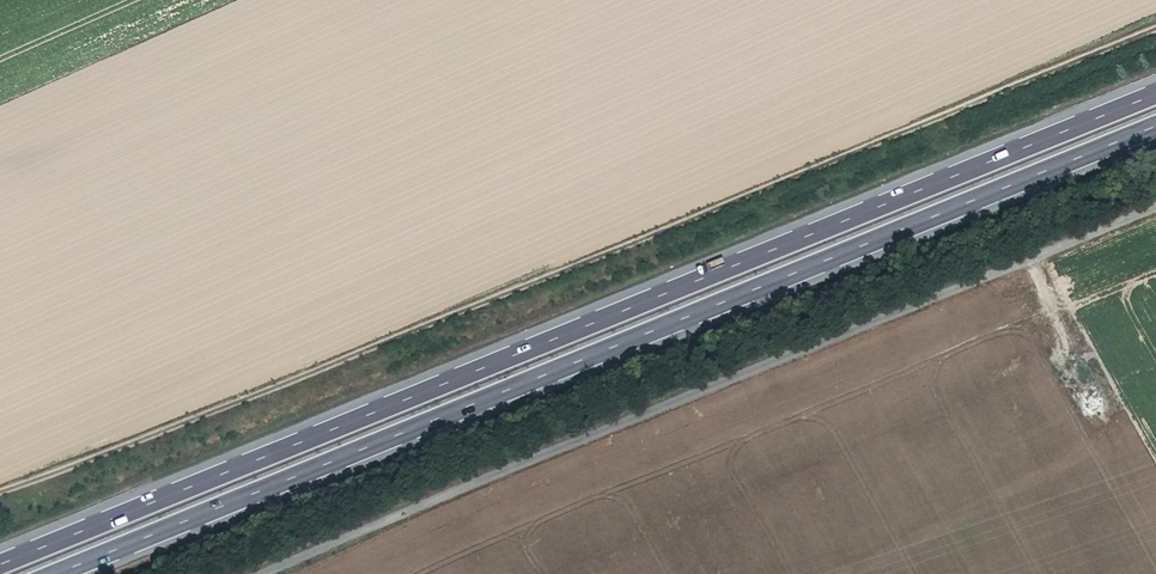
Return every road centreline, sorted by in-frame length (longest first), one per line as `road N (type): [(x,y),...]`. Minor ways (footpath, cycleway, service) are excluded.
road 1 (trunk): [(1155,93),(0,564)]
road 2 (track): [(1155,28),(695,220),(0,490)]
road 3 (trunk): [(50,573),(1155,124)]
road 4 (unclassified): [(270,573),(1155,209)]

